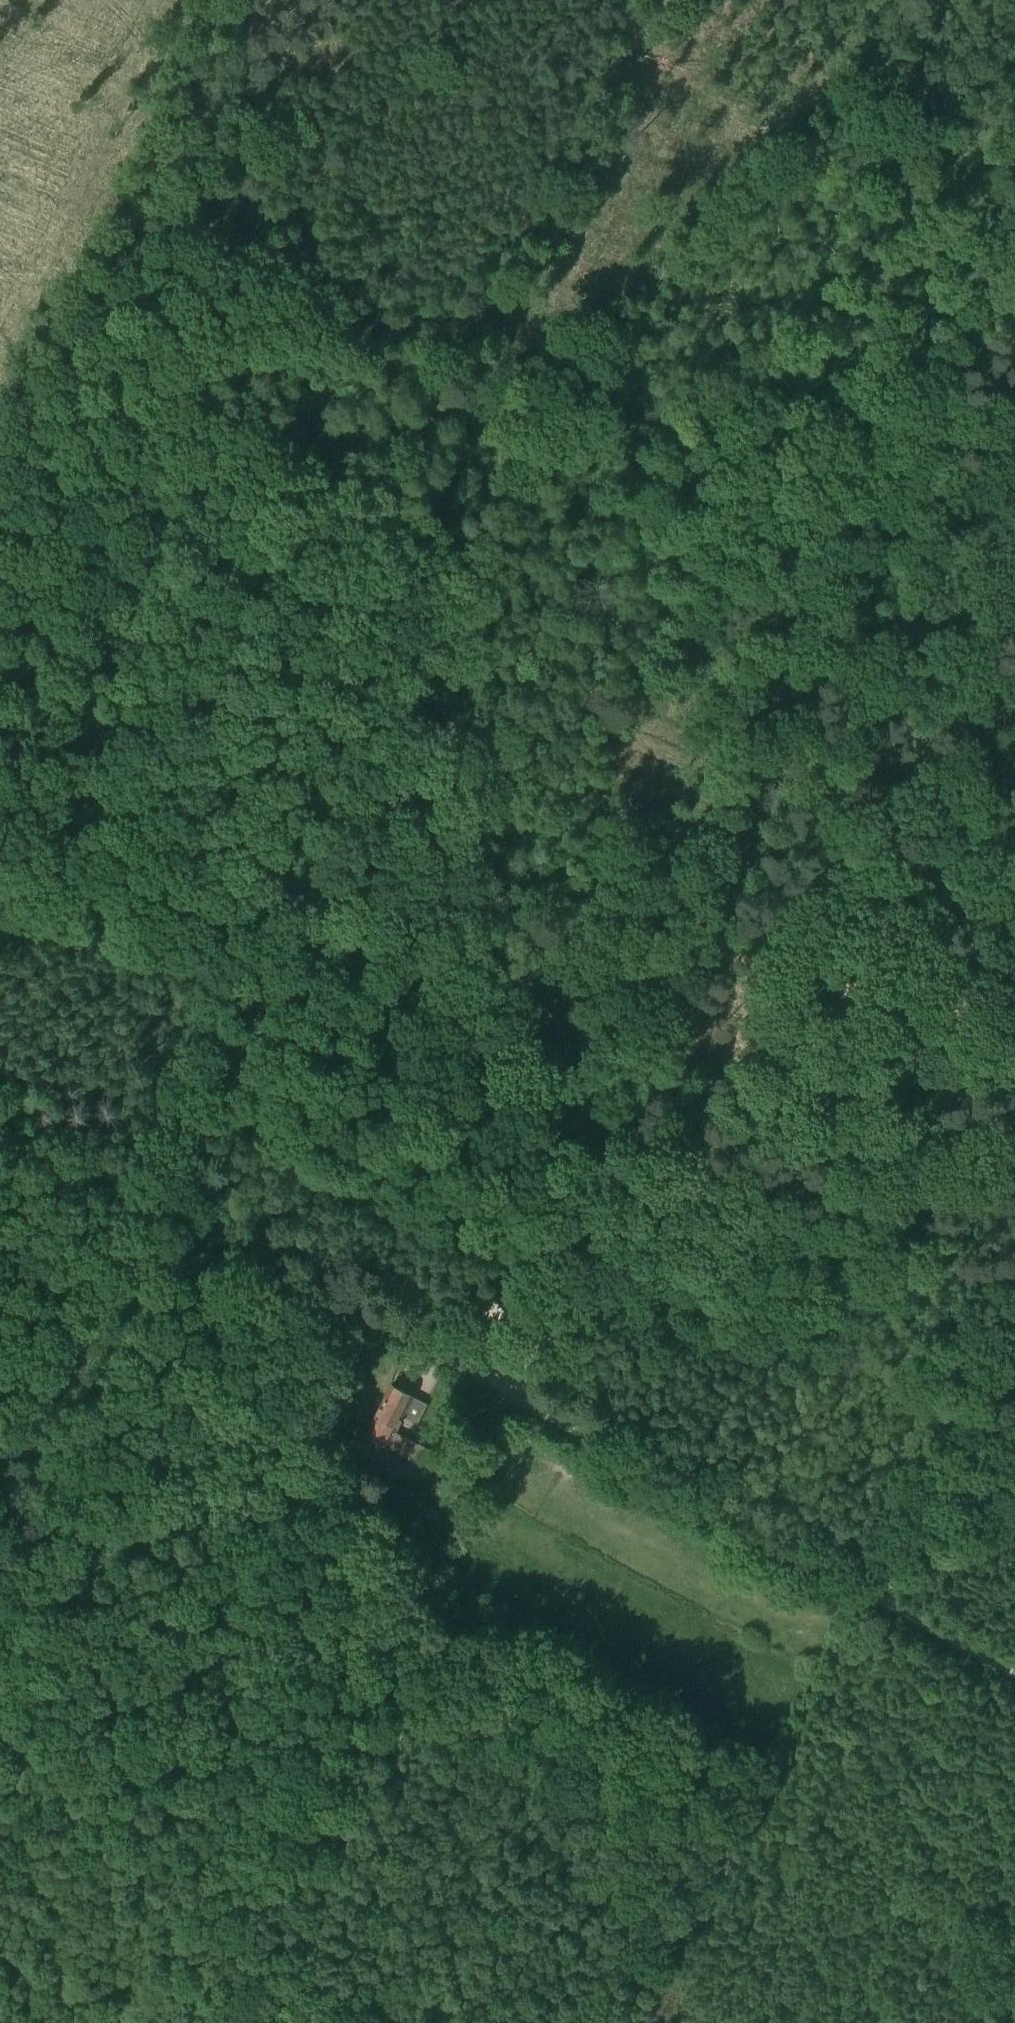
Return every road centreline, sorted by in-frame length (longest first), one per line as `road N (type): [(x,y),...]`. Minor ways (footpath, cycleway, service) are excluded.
road 1 (track): [(0,1119),(412,1337),(890,1605)]
road 2 (track): [(890,1605),(1014,1673)]

